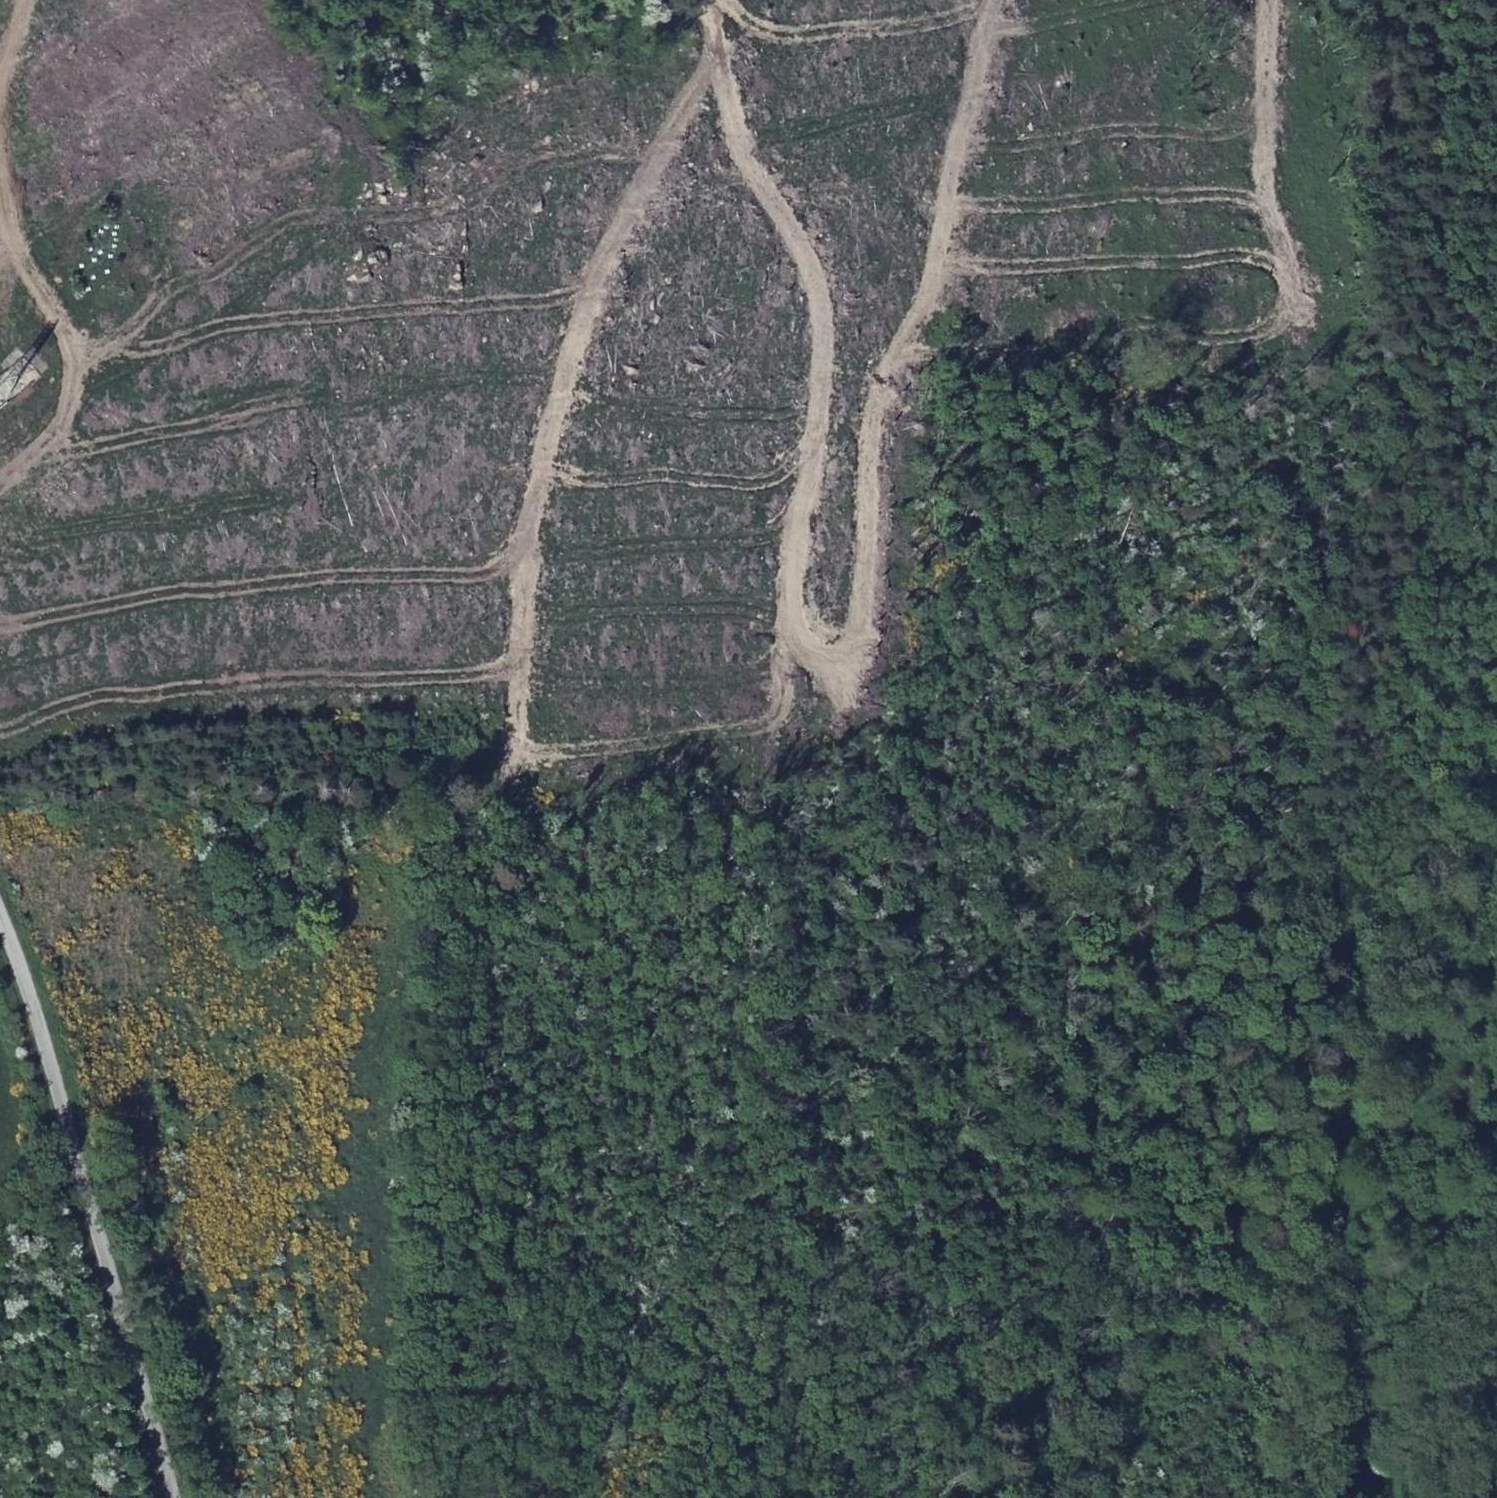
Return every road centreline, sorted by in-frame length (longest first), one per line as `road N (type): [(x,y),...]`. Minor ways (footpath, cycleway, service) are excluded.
road 1 (unclassified): [(0,917),(70,1131),(173,1497)]

